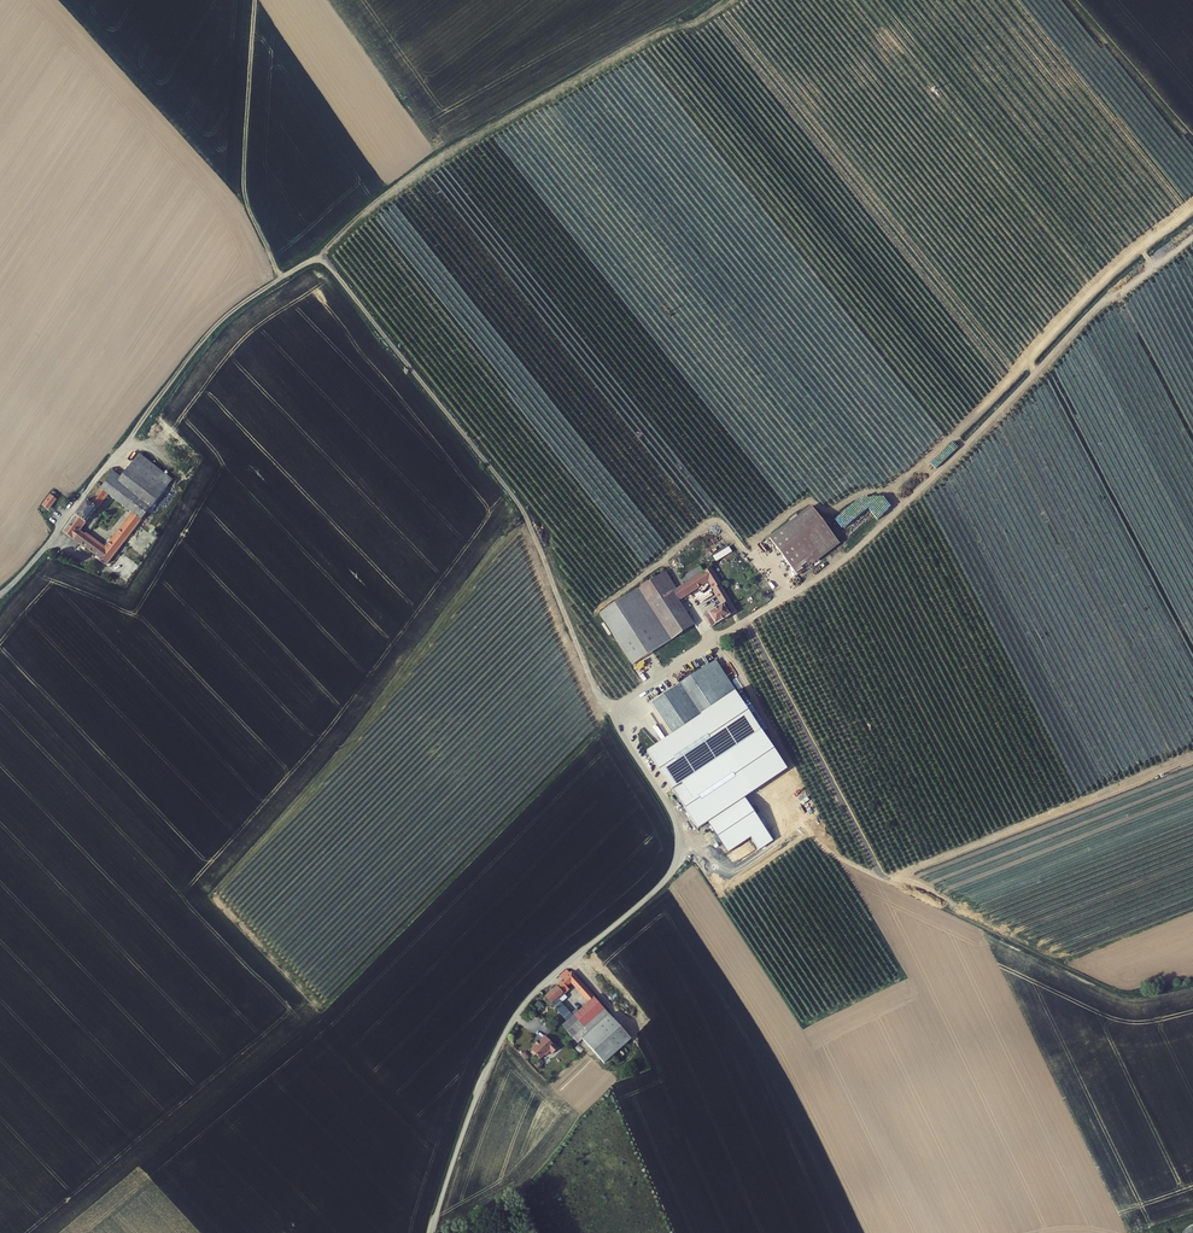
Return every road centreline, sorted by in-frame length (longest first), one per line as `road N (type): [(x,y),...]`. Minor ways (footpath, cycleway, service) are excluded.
road 1 (unclassified): [(433,1232),(463,1131),(510,1025),(551,976),(662,884),(679,847),(669,807),(595,687),(522,509),(320,256),(208,335),(0,595)]
road 2 (track): [(1192,223),(843,562),(715,637),(608,712)]
road 3 (track): [(1192,989),(1139,1001),(835,849),(715,637)]
road 4 (track): [(249,0),(242,197),(282,277)]

